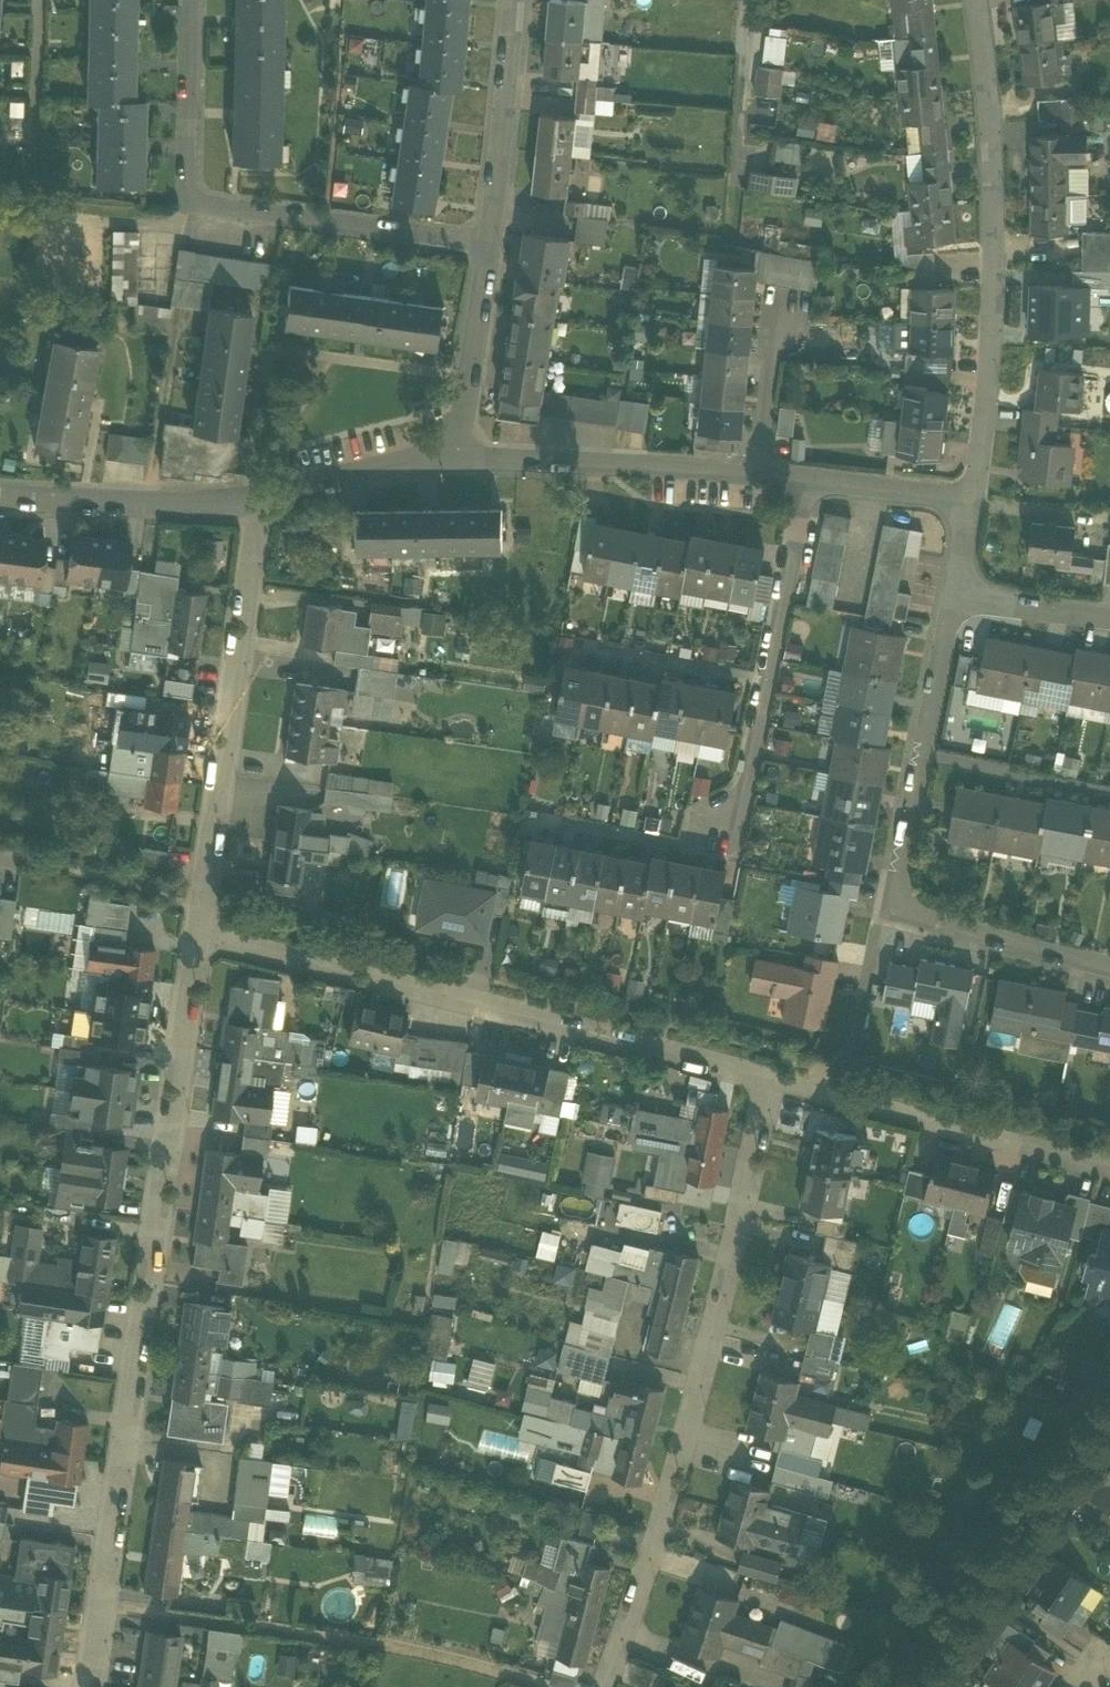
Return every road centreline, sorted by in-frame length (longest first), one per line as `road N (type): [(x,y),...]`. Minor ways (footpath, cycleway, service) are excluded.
road 1 (residential): [(197,935),(91,1686)]
road 2 (residential): [(605,1686),(688,1434),(766,1080)]
road 3 (residential): [(197,935),(766,1080)]
road 4 (residential): [(957,594),(893,909),(1109,967)]
road 5 (residential): [(191,0),(189,204),(489,238)]
road 6 (residential): [(977,0),(997,288),(972,500)]
road 7 (residential): [(257,502),(197,935)]
road 8 (residential): [(469,379),(270,348),(255,450),(257,502)]
road 9 (residential): [(766,1080),(1109,1169)]
road 10 (residential): [(806,480),(748,781),(719,819)]
road 11 (residential): [(457,456),(757,475)]
road 12 (residential): [(0,497),(257,502)]
road 13 (residential): [(514,0),(489,238)]
road 14 (residential): [(257,502),(457,456)]
road 15 (residential): [(757,475),(781,297)]
road 16 (residential): [(806,480),(972,500)]
road 17 (residential): [(957,594),(1109,613)]
road 18 (residential): [(489,238),(469,379)]

